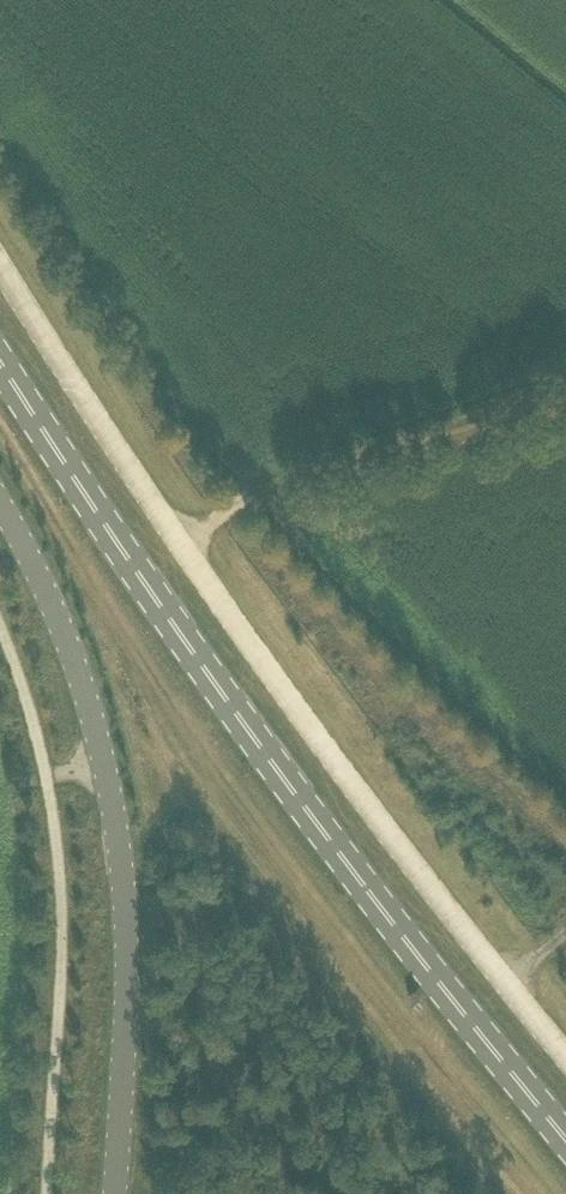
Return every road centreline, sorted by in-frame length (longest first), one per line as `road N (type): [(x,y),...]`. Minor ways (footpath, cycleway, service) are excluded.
road 1 (unclassified): [(565,1063),(209,592),(0,267)]
road 2 (primary): [(565,1142),(272,765),(0,364)]
road 3 (tertiary): [(0,506),(43,581),(104,772),(128,1025),(113,1193)]
road 4 (track): [(178,544),(318,462),(565,395)]

